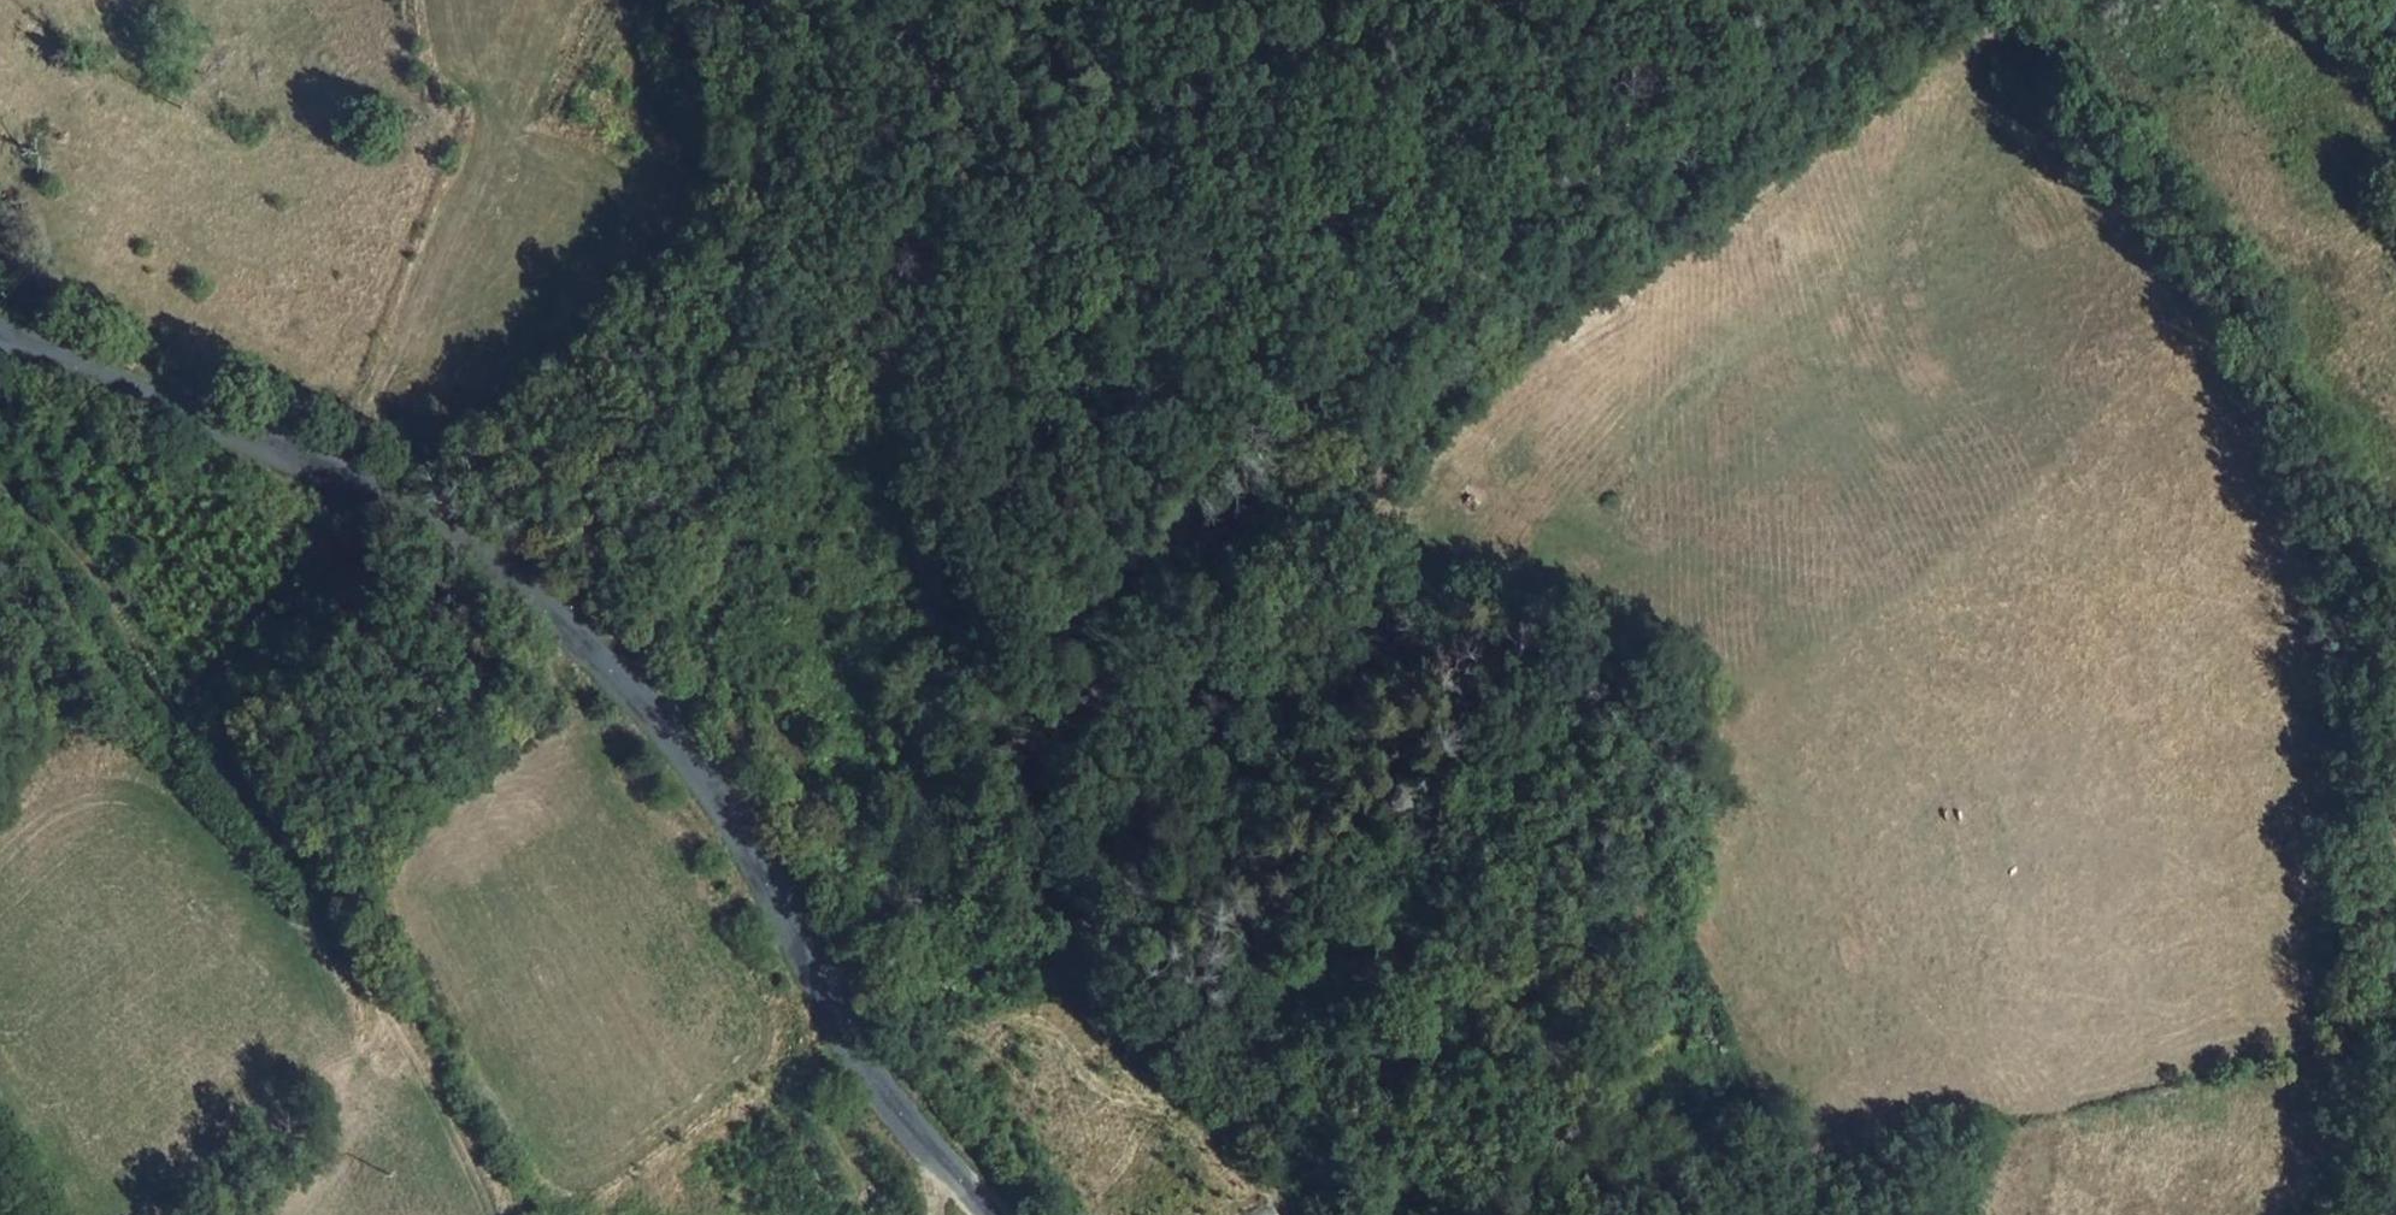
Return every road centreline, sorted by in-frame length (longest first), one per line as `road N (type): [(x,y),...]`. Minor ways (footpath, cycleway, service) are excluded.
road 1 (secondary): [(988,1214),(902,1119),(847,1040),(757,868),(650,713),(410,498),(0,321)]
road 2 (track): [(2042,0),(2084,99),(2249,361),(2329,557),(2365,749),(2305,1214)]

